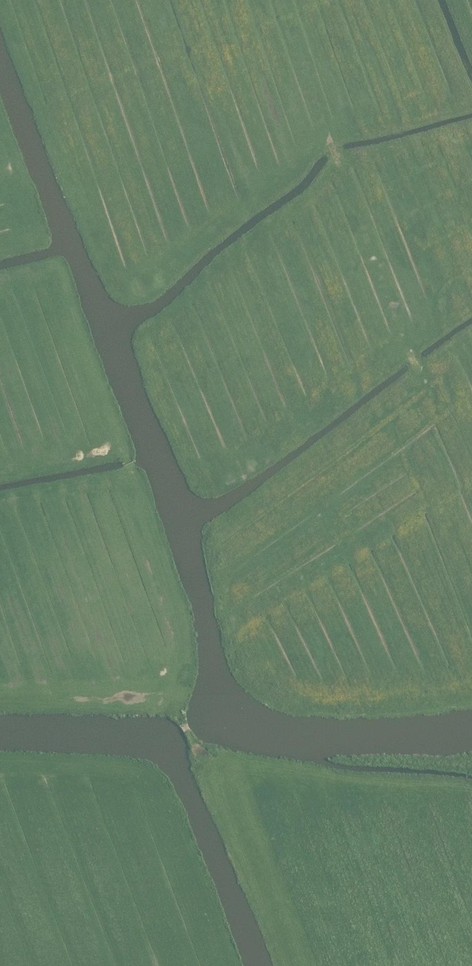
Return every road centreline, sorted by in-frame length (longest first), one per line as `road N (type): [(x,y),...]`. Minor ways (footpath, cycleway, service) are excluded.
road 1 (track): [(200,753),(171,698),(138,684),(0,683)]

